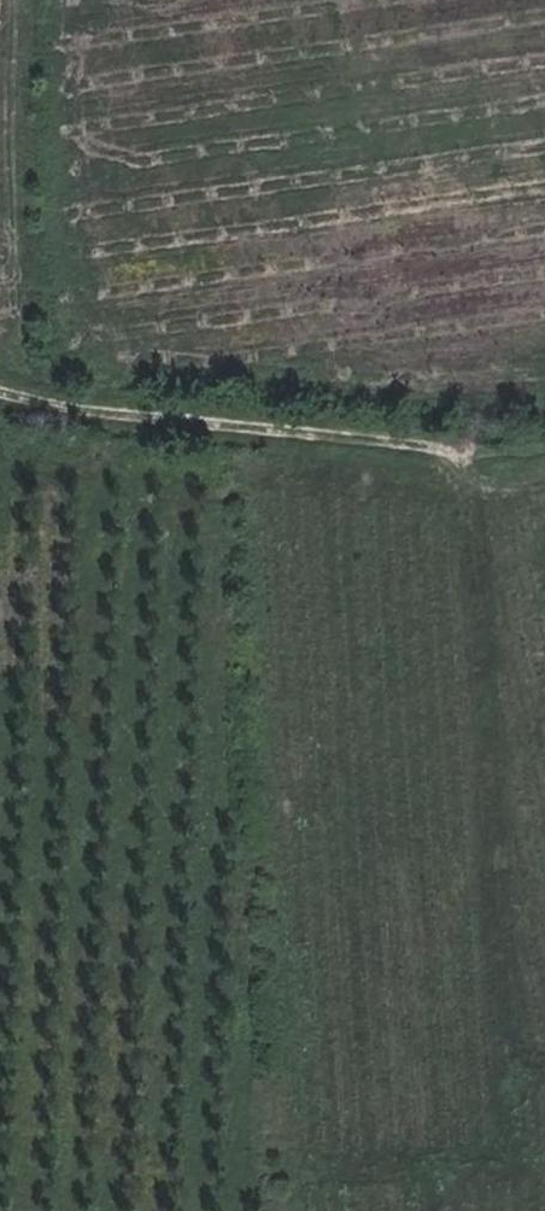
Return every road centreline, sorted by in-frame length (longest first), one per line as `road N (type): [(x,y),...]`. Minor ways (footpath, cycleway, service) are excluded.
road 1 (track): [(544,451),(476,459),(77,414),(0,391)]

